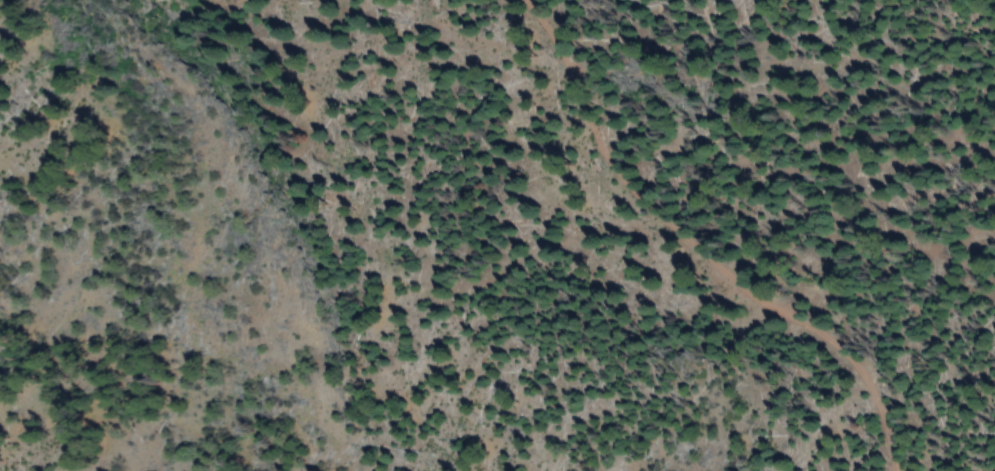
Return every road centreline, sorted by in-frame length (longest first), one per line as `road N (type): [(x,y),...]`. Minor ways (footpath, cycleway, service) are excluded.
road 1 (track): [(896,470),(875,394),(826,329),(649,217),(540,0)]

